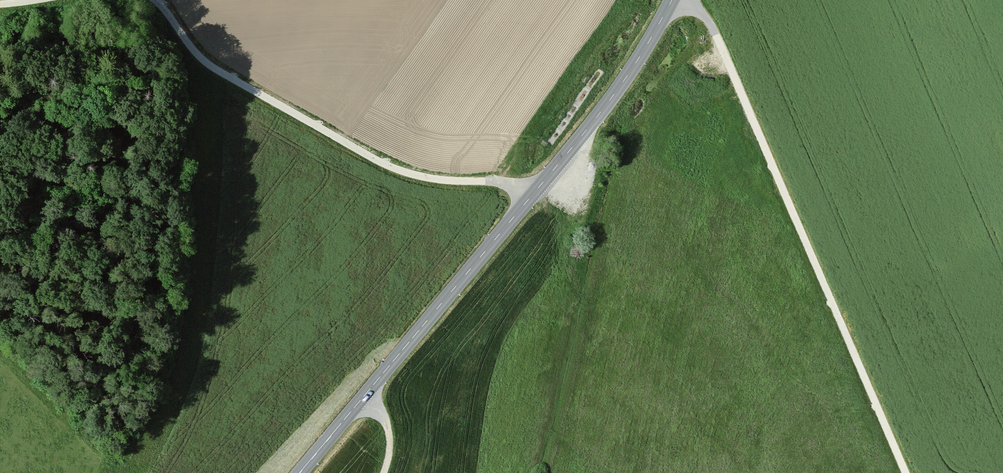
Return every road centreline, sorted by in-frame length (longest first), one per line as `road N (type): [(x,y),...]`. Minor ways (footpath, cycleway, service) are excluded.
road 1 (secondary): [(672,0),(596,118),(299,472)]
road 2 (track): [(689,0),(716,34),(906,472)]
road 3 (track): [(538,188),(435,179),(364,153),(211,66),(155,0)]

